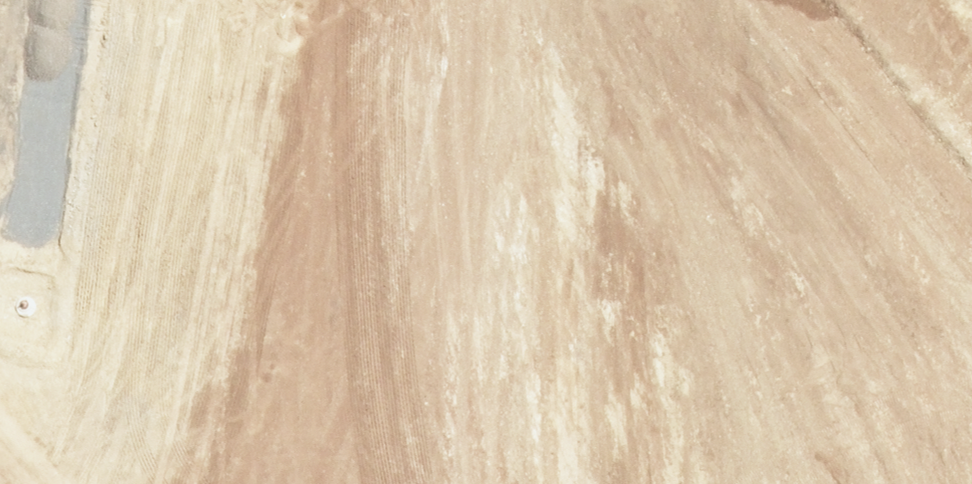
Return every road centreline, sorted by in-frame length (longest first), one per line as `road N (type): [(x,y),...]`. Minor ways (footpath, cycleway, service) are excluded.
road 1 (residential): [(211,154),(968,256)]
road 2 (residential): [(968,256),(944,483)]
road 3 (residential): [(23,141),(211,154)]
road 4 (residential): [(222,0),(211,154)]
road 5 (residential): [(23,141),(46,0)]

